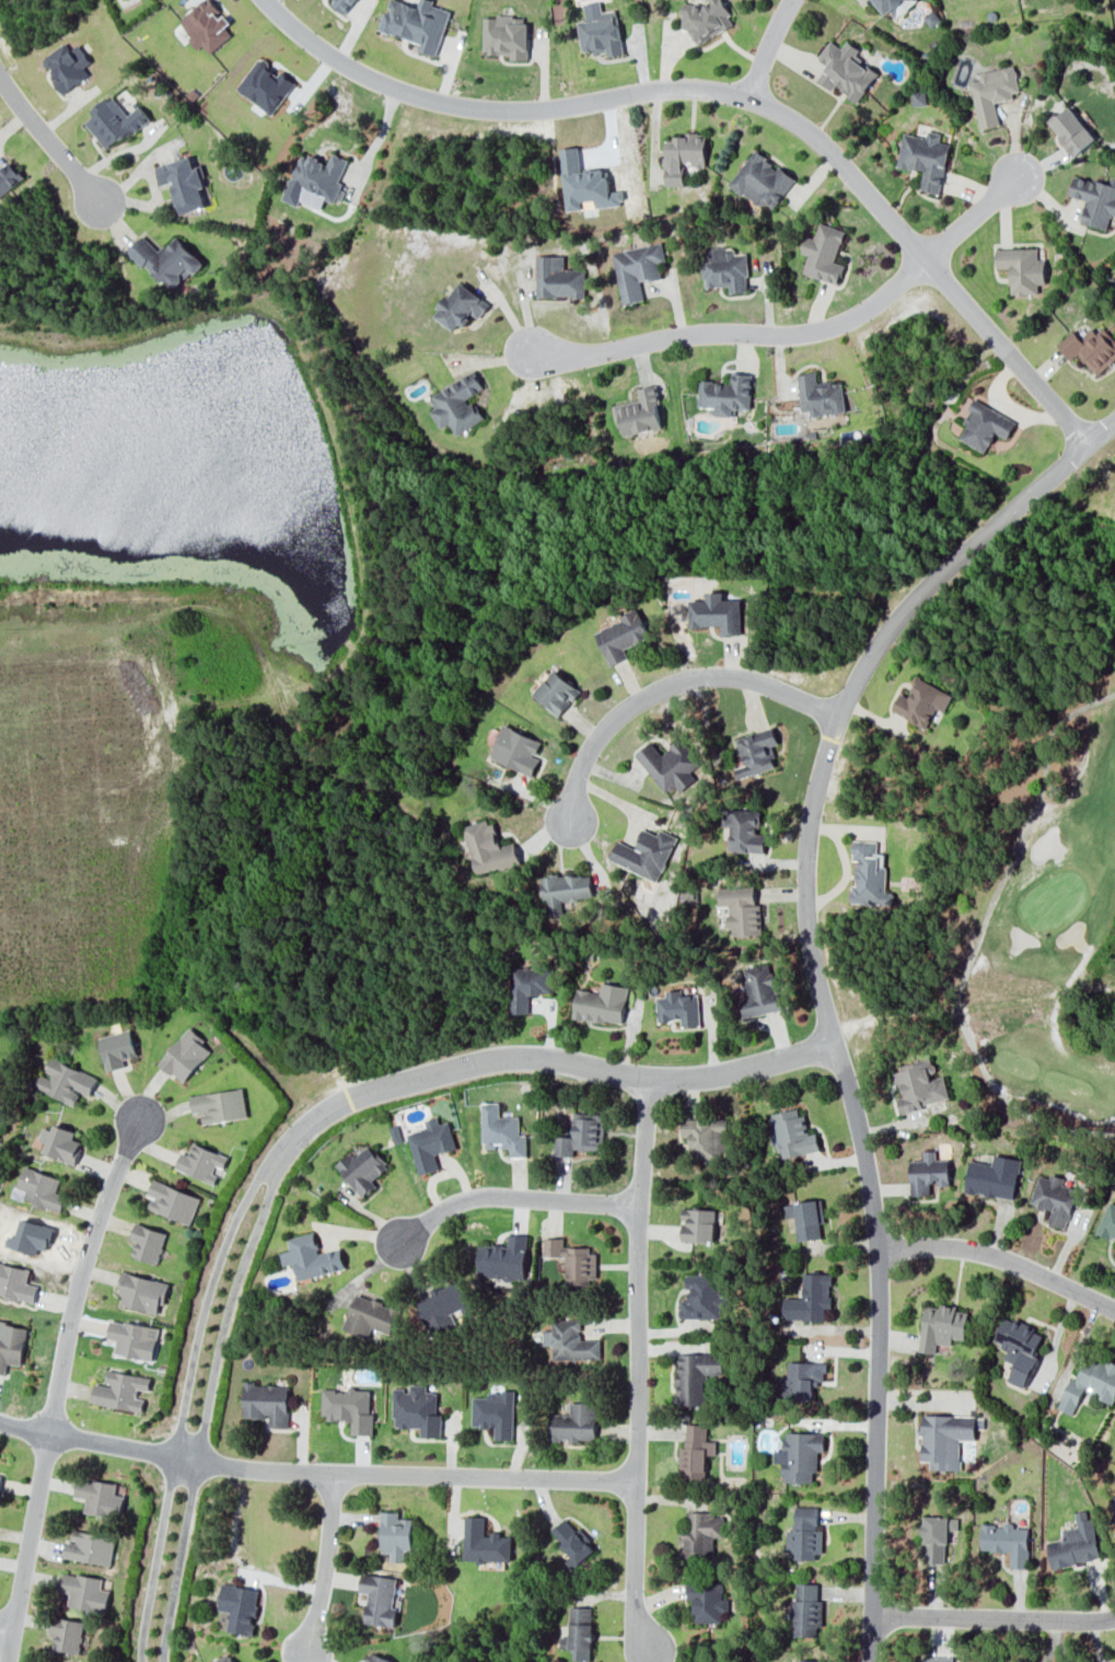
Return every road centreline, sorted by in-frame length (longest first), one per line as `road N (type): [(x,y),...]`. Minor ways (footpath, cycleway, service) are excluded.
road 1 (residential): [(1114,417),(919,592),(876,641),(841,709),(812,821),(813,937),(860,1144),(878,1316),(872,1661)]
road 2 (residential): [(835,1037),(743,1065),(646,1079),(559,1058),(492,1056),(367,1089),(306,1120),(256,1190),(222,1292),(186,1456),(155,1661)]
road 3 (residential): [(1087,442),(925,265),(874,197),(790,119),(733,94),(677,88),(550,109),(429,102),(316,50),(264,0)]
road 4 (residential): [(636,1476),(231,1465),(0,1422)]
road 5 (residential): [(646,1079),(632,1611),(649,1647)]
road 6 (residential): [(11,1661),(85,1257),(138,1118)]
road 7 (residential): [(524,350),(561,355),(698,333),(811,333),(847,319),(925,265),(1018,178)]
road 8 (residential): [(841,709),(757,671),(678,670),(604,721),(571,786),(569,815)]
road 9 (residential): [(1114,1313),(971,1253),(873,1255)]
road 10 (residential): [(637,1201),(472,1197),(448,1204),(399,1241)]
road 11 (residential): [(874,1617),(1114,1617)]
road 12 (residential): [(335,1471),(304,1653)]
road 13 (residential): [(0,82),(90,202)]

